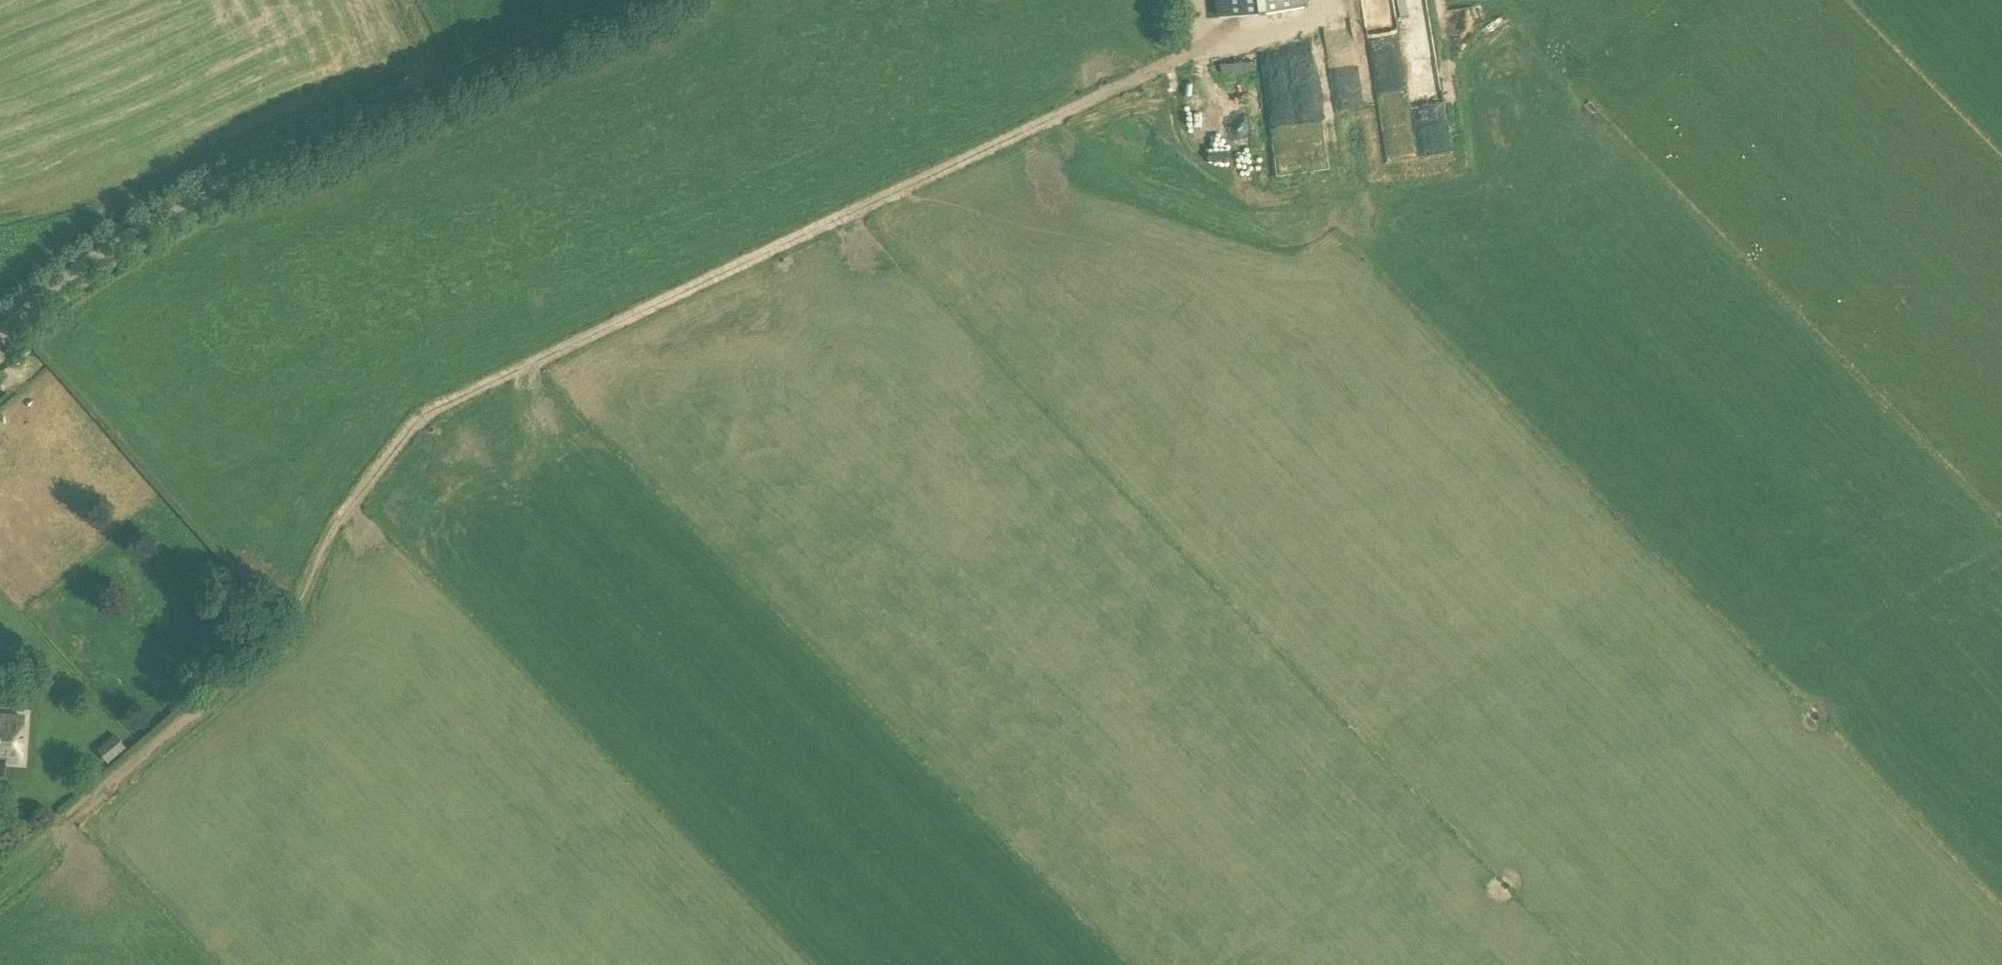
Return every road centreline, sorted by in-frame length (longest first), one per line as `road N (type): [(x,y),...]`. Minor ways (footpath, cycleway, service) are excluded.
road 1 (unclassified): [(0,345),(123,242),(199,197),(644,0)]

